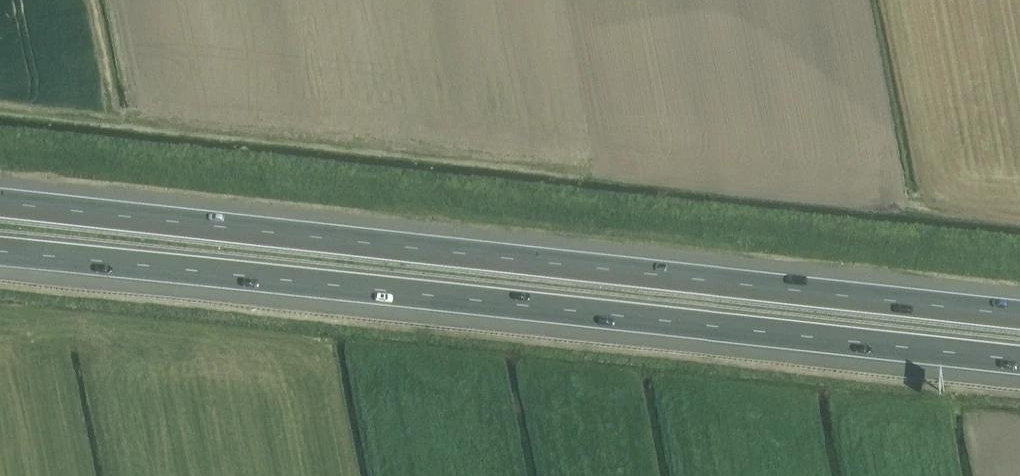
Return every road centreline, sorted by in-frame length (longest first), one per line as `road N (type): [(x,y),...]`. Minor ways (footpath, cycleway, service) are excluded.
road 1 (motorway): [(1019,315),(0,203)]
road 2 (motorway): [(0,251),(1019,359)]

